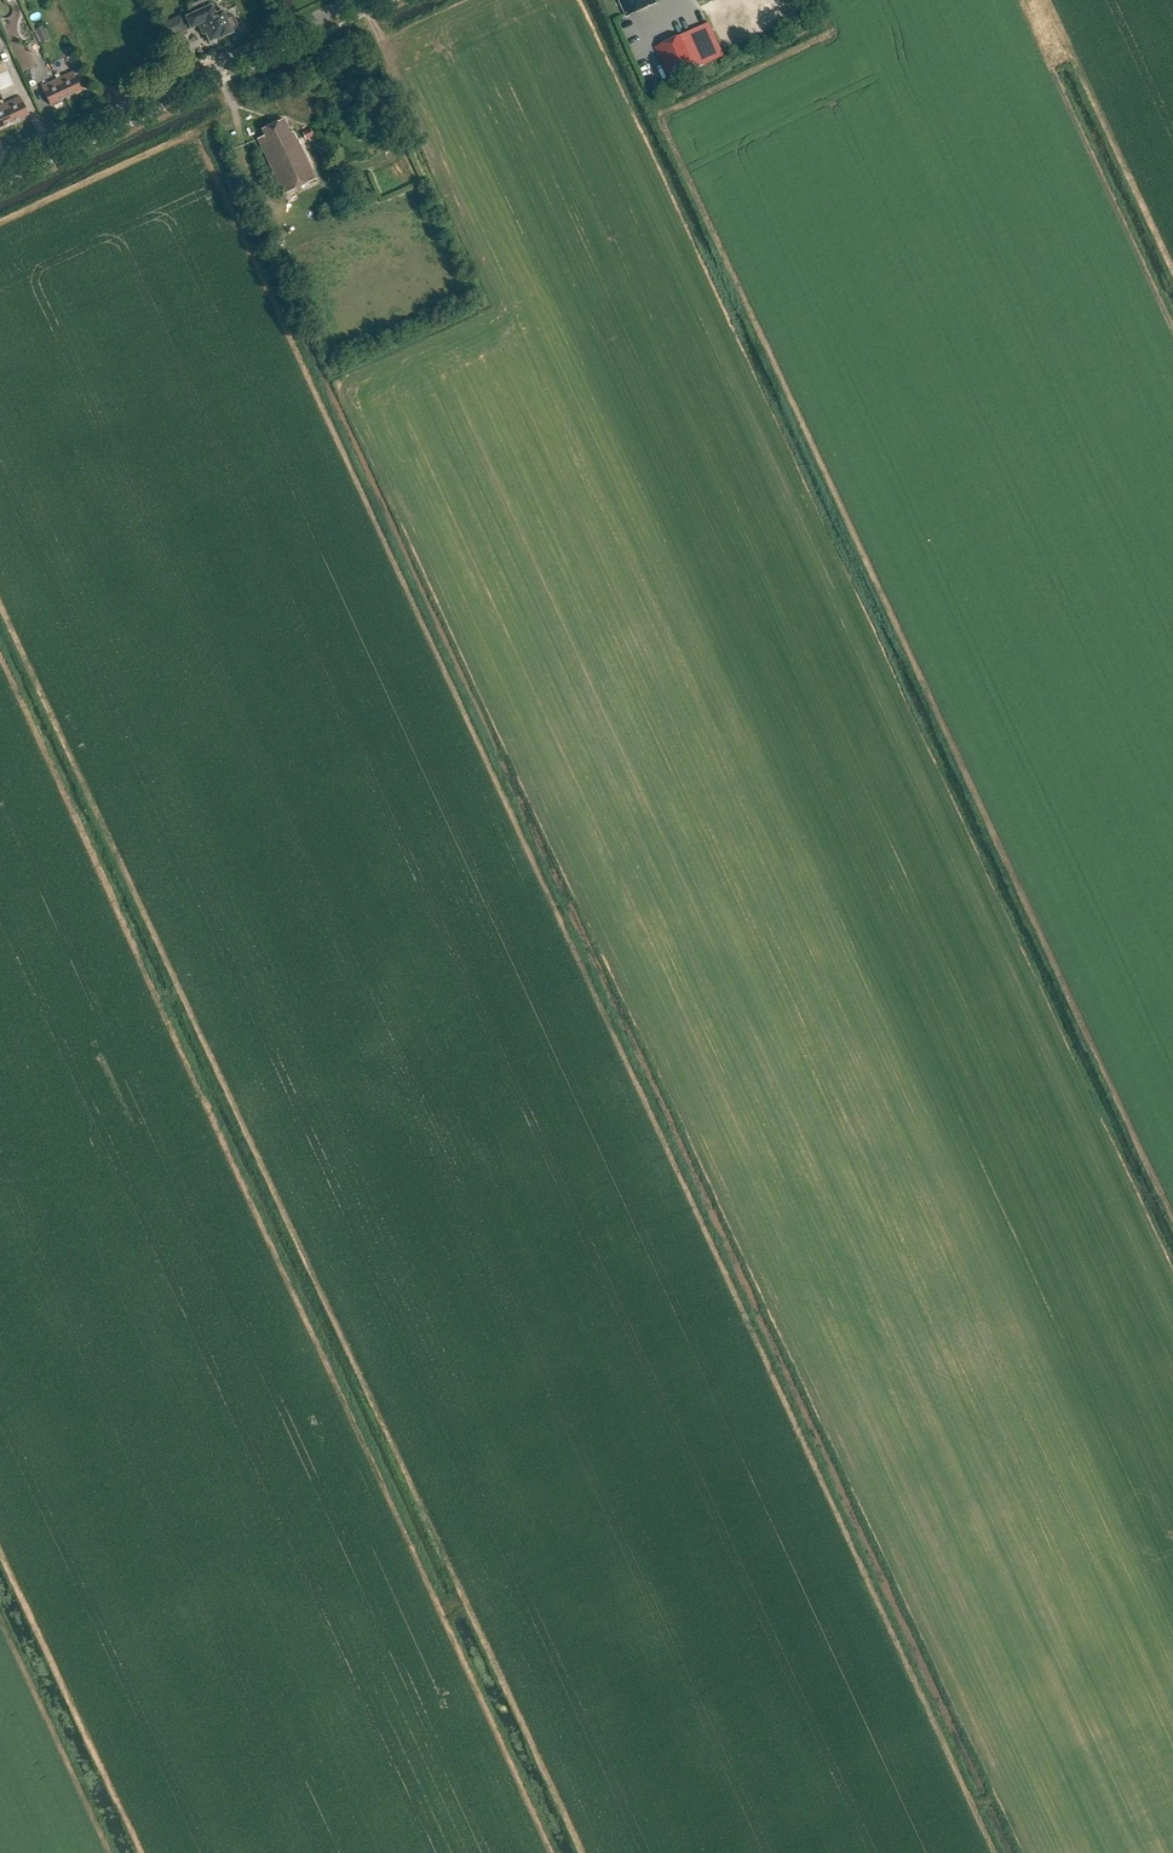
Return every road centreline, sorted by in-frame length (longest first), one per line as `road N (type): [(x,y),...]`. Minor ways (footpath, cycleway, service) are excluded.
road 1 (tertiary): [(0,167),(355,0)]

